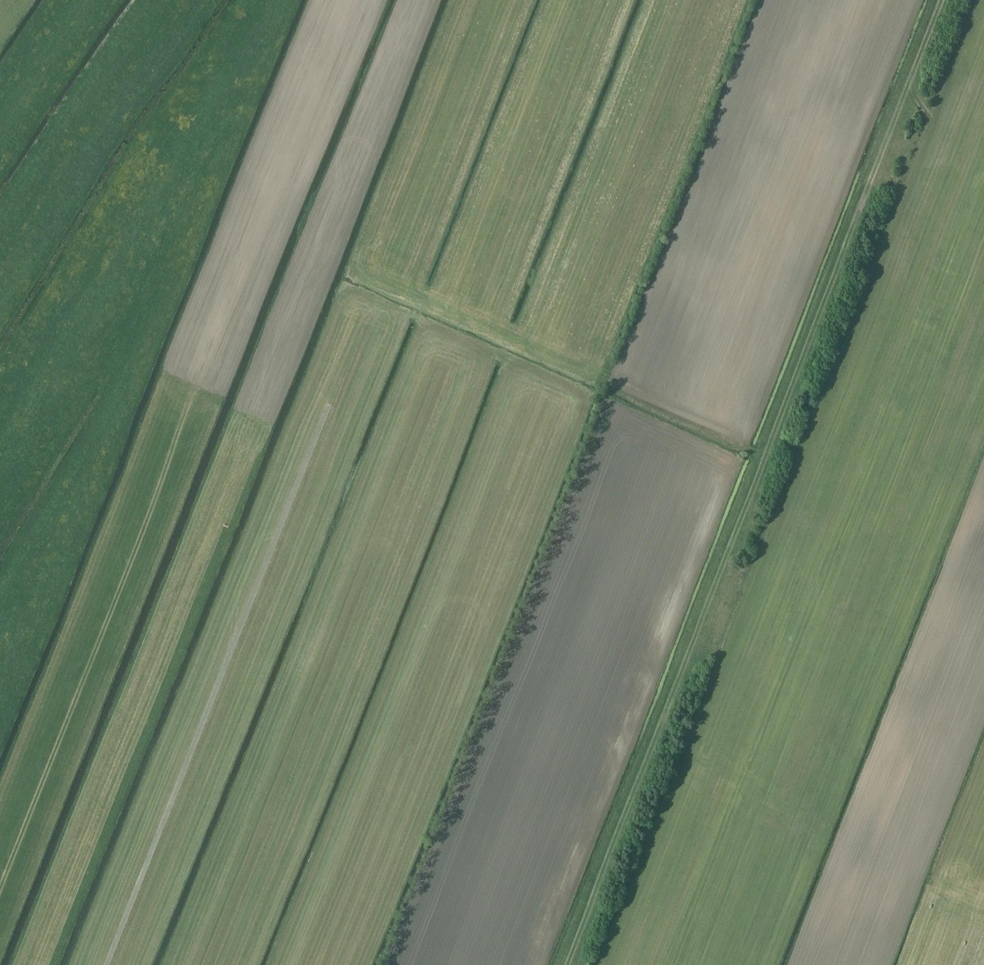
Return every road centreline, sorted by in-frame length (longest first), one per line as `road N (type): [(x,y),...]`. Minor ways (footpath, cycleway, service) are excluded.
road 1 (track): [(938,0),(560,964)]
road 2 (track): [(106,964),(328,404)]

